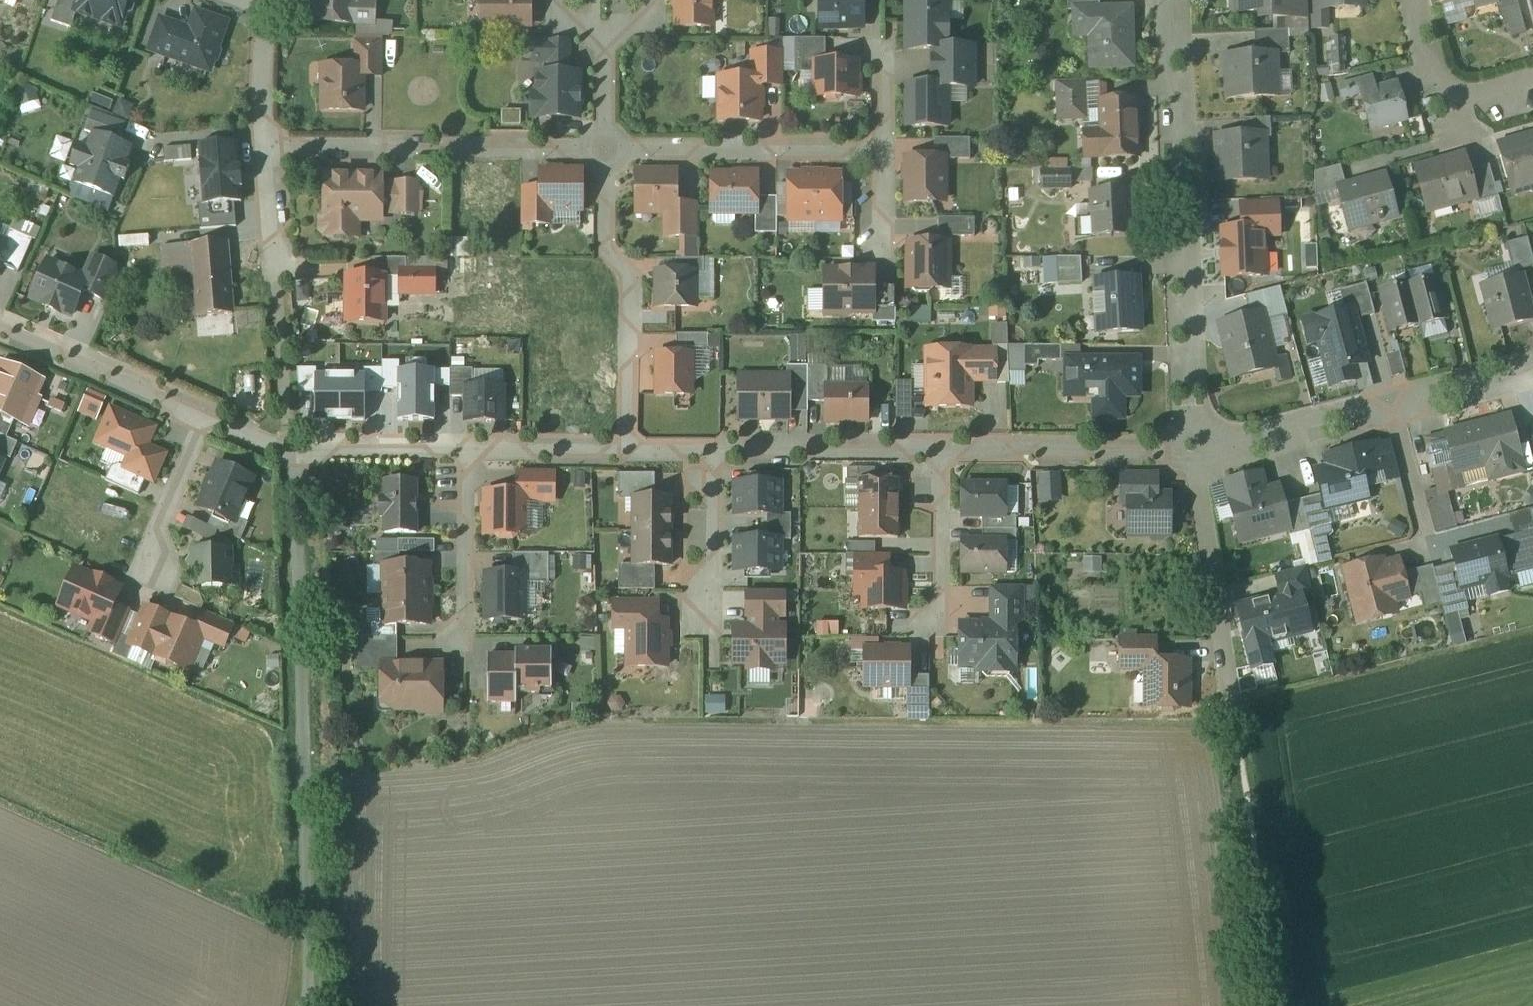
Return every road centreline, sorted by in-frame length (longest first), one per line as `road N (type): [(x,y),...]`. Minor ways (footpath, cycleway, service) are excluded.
road 1 (unclassified): [(293,450),(310,1005)]
road 2 (residential): [(1179,0),(1197,457)]
road 3 (residential): [(271,151),(609,151)]
road 4 (residential): [(634,455),(636,281),(610,253),(609,151)]
road 5 (residential): [(609,151),(889,152)]
road 6 (residential): [(1197,457),(947,456)]
road 7 (residential): [(947,456),(708,455)]
road 8 (residential): [(213,414),(0,323)]
road 9 (residential): [(1197,457),(1229,663)]
road 10 (residential): [(1396,406),(1197,457)]
road 11 (residential): [(271,151),(287,355)]
road 12 (residential): [(1532,94),(1456,115),(1420,0)]
road 13 (residential): [(470,454),(470,643)]
road 14 (residential): [(470,454),(293,450)]
road 15 (residential): [(947,456),(946,627)]
road 16 (residential): [(708,455),(708,625)]
road 17 (residential): [(634,455),(470,454)]
road 18 (residential): [(213,414),(150,556)]
road 19 (residential): [(270,8),(271,151)]
road 20 (residential): [(1532,370),(1396,406)]

